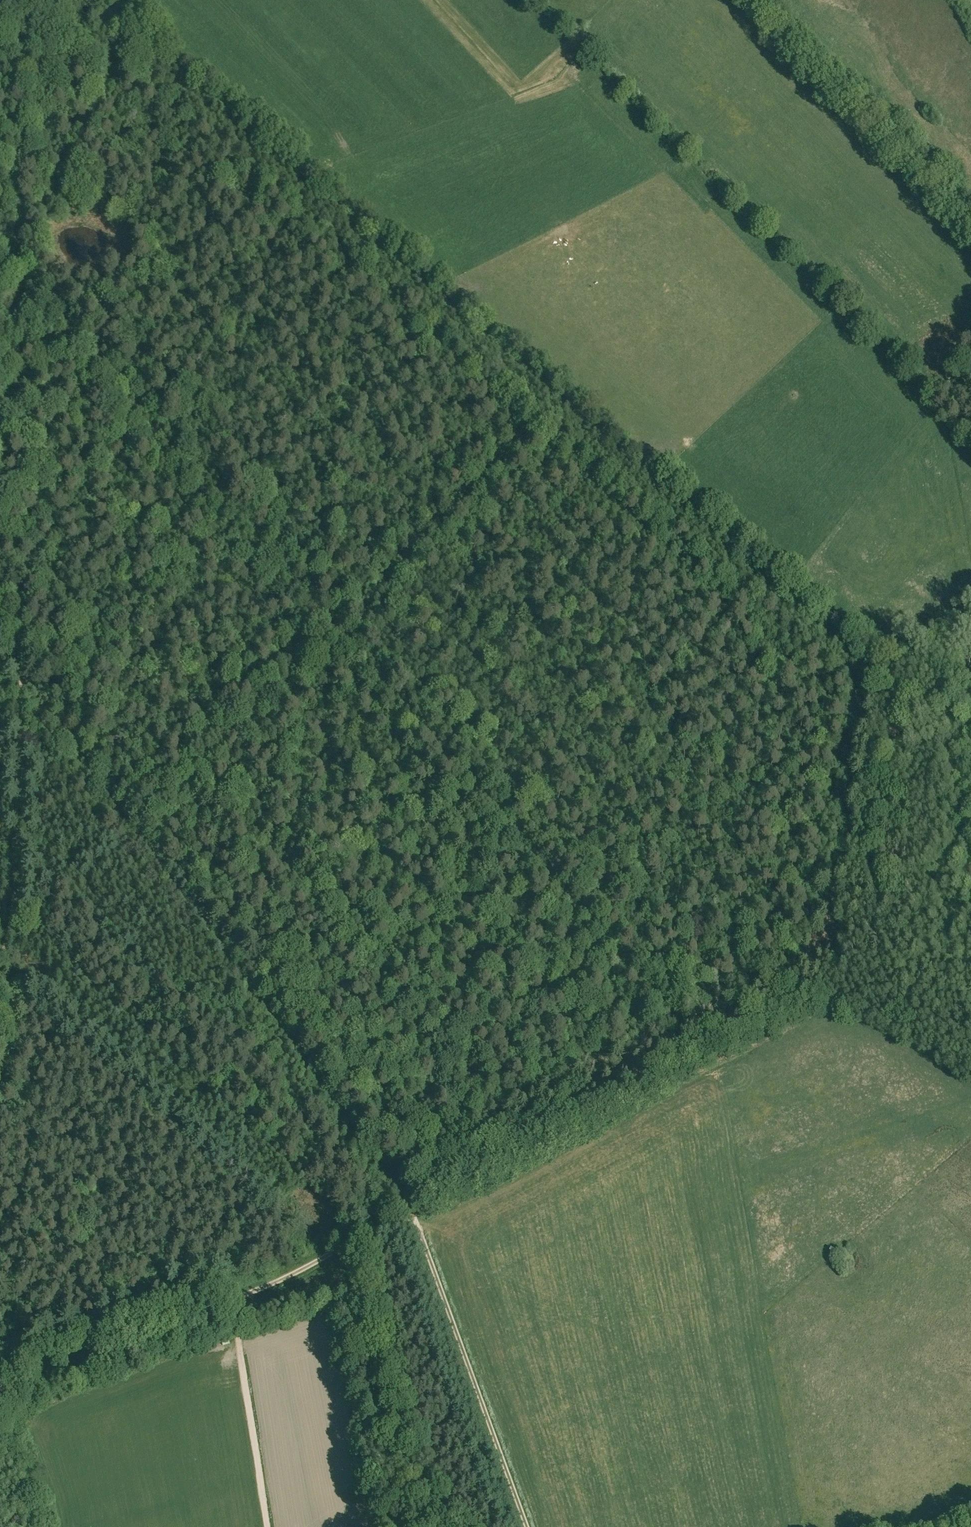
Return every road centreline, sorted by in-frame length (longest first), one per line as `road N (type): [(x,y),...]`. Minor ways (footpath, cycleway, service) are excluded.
road 1 (unclassified): [(529,1526),(414,1219),(253,1291),(0,1376)]
road 2 (unclassified): [(970,223),(758,0)]

